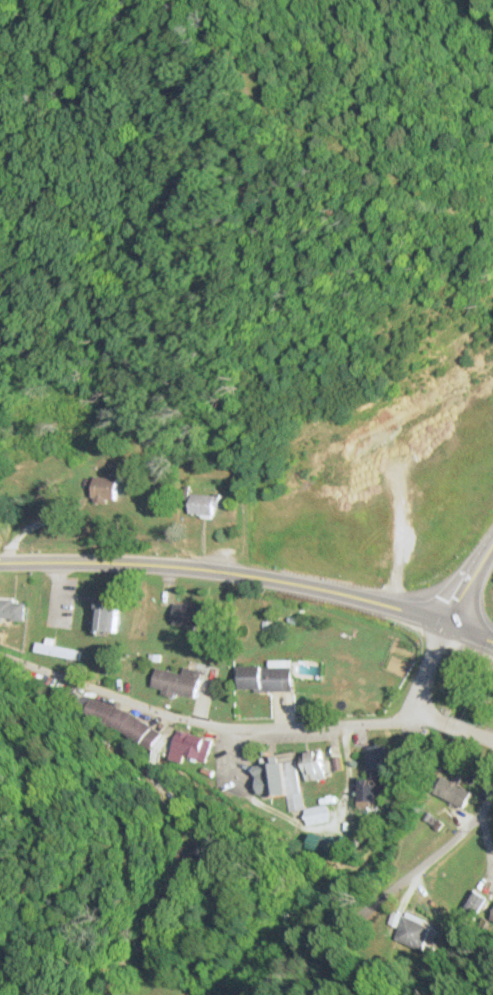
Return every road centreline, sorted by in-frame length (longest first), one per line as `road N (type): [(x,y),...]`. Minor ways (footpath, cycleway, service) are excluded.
road 1 (residential): [(0,656),(211,726),(421,717),(492,743)]
road 2 (primary): [(438,623),(354,597),(215,571),(0,562)]
road 3 (residential): [(492,787),(457,838),(253,994)]

